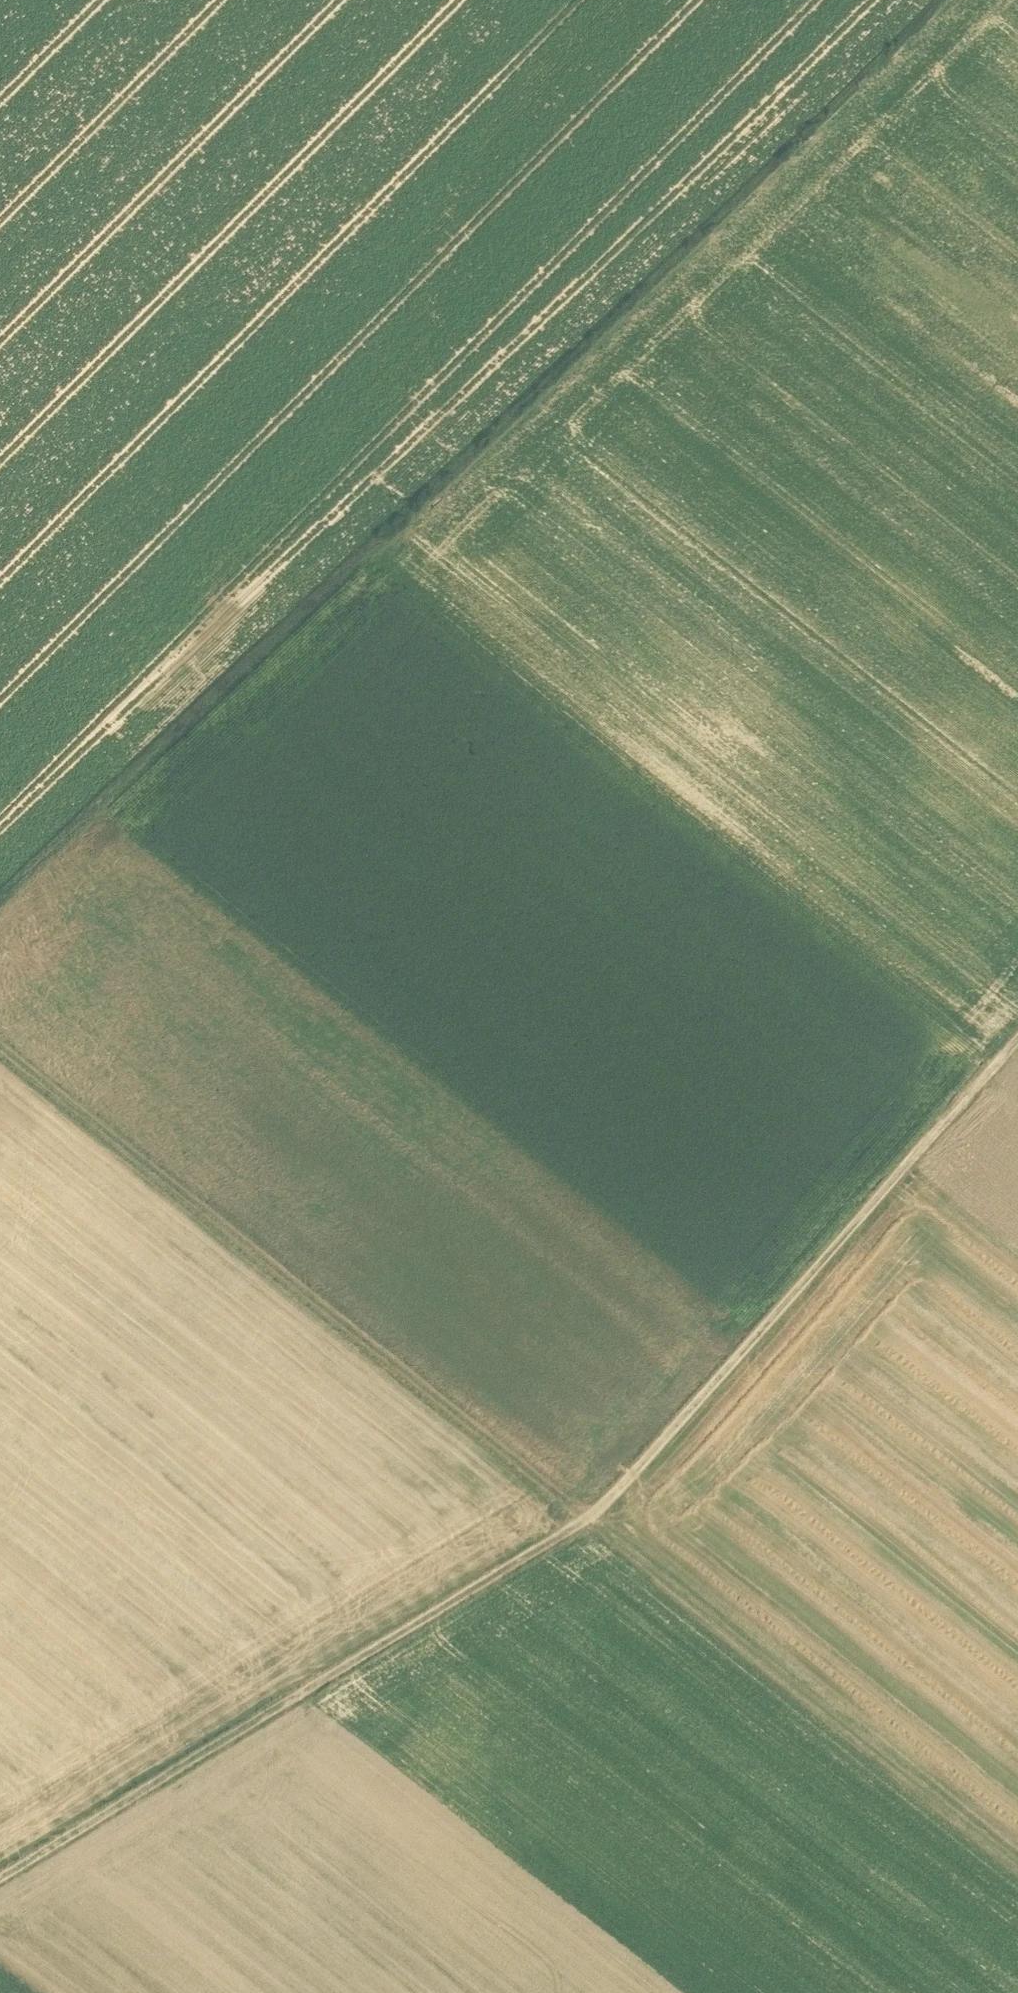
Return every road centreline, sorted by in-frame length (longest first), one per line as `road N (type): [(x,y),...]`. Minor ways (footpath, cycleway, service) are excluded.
road 1 (track): [(0,1902),(220,1768),(584,1521),(627,1483),(1017,1040)]
road 2 (track): [(943,0),(0,901)]
road 3 (track): [(0,1053),(584,1521)]
road 4 (track): [(1017,1875),(584,1521)]

